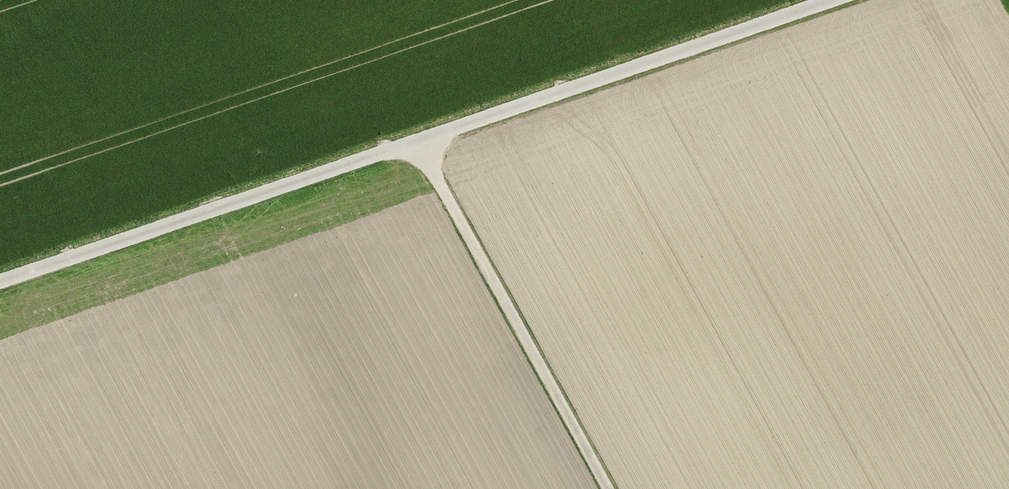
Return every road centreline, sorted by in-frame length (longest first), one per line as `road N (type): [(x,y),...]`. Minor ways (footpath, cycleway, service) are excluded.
road 1 (track): [(838,0),(0,281)]
road 2 (track): [(419,140),(611,488)]

